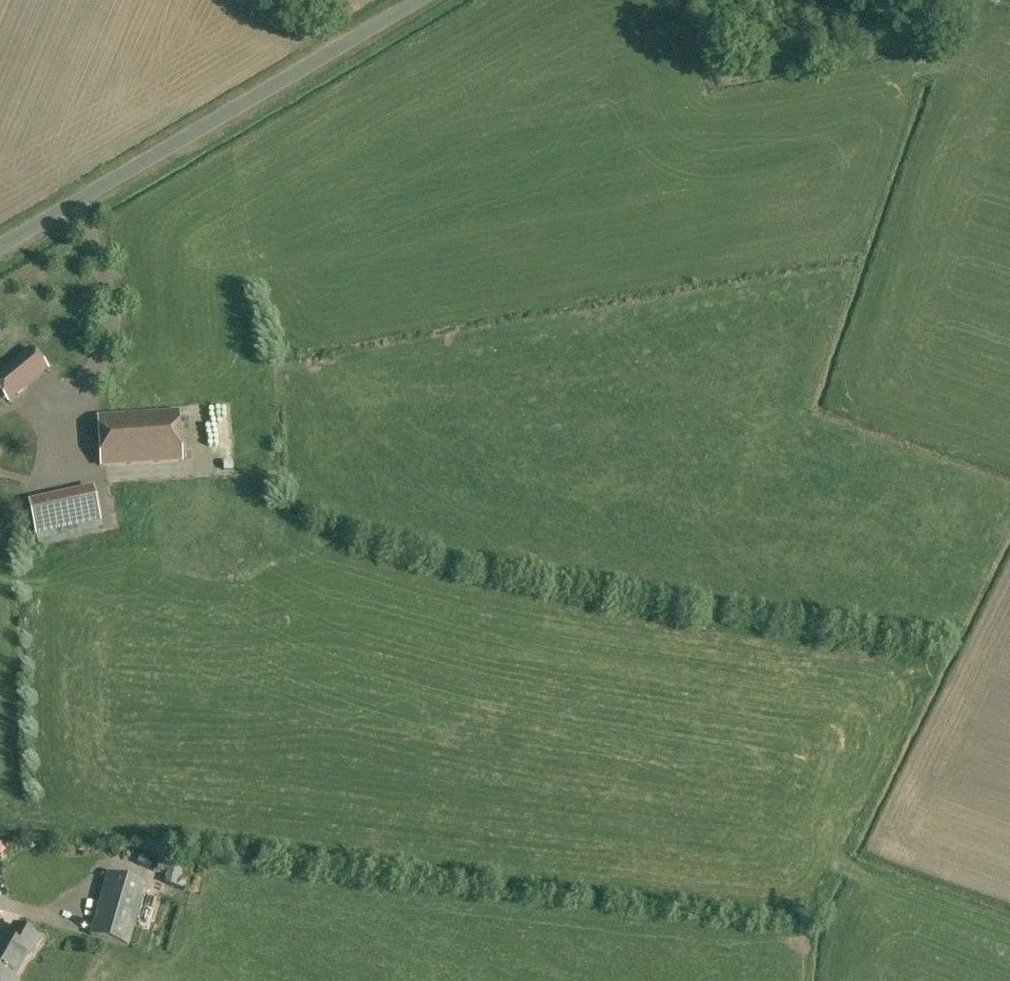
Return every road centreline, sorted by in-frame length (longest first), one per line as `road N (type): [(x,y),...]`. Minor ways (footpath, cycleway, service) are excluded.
road 1 (unclassified): [(424,0),(0,244)]

